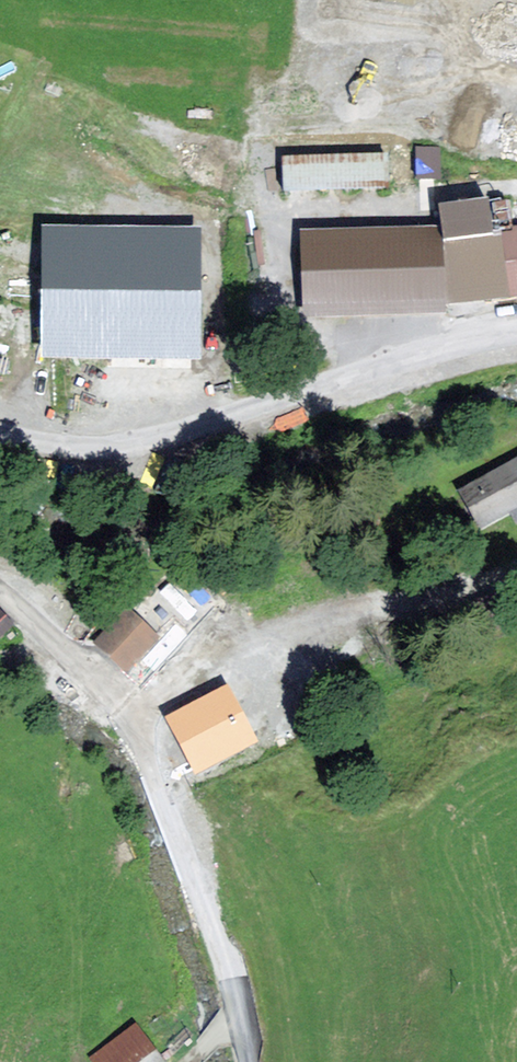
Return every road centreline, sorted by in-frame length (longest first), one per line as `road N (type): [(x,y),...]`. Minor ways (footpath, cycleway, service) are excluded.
road 1 (unclassified): [(247,1061),(201,900),(136,745),(93,681),(0,590)]
road 2 (unclassified): [(0,432),(86,443),(145,438),(516,341)]

